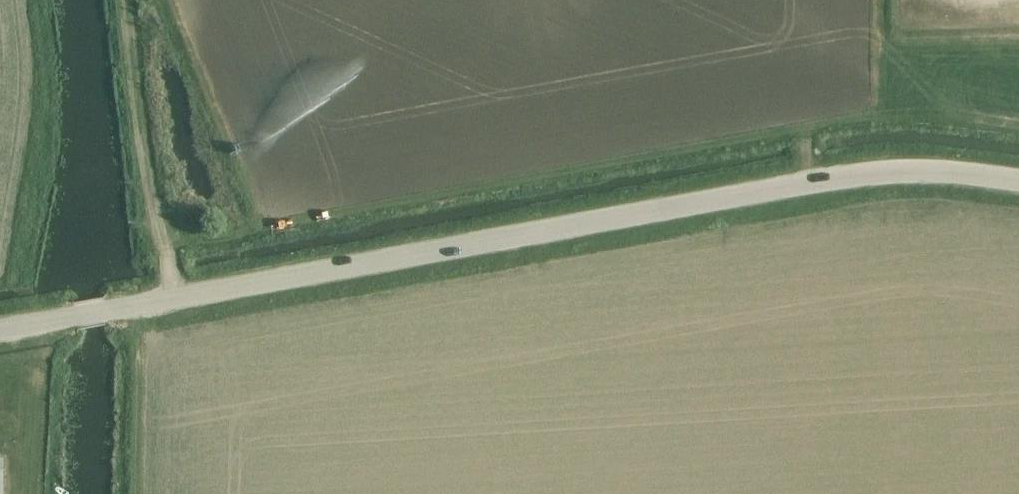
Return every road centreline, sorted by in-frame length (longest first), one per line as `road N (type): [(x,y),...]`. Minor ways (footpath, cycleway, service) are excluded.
road 1 (unclassified): [(0,329),(835,178),(921,170),(1018,182)]
road 2 (track): [(178,298),(147,174),(126,0)]
road 3 (track): [(816,182),(801,110),(885,101),(1018,116)]

